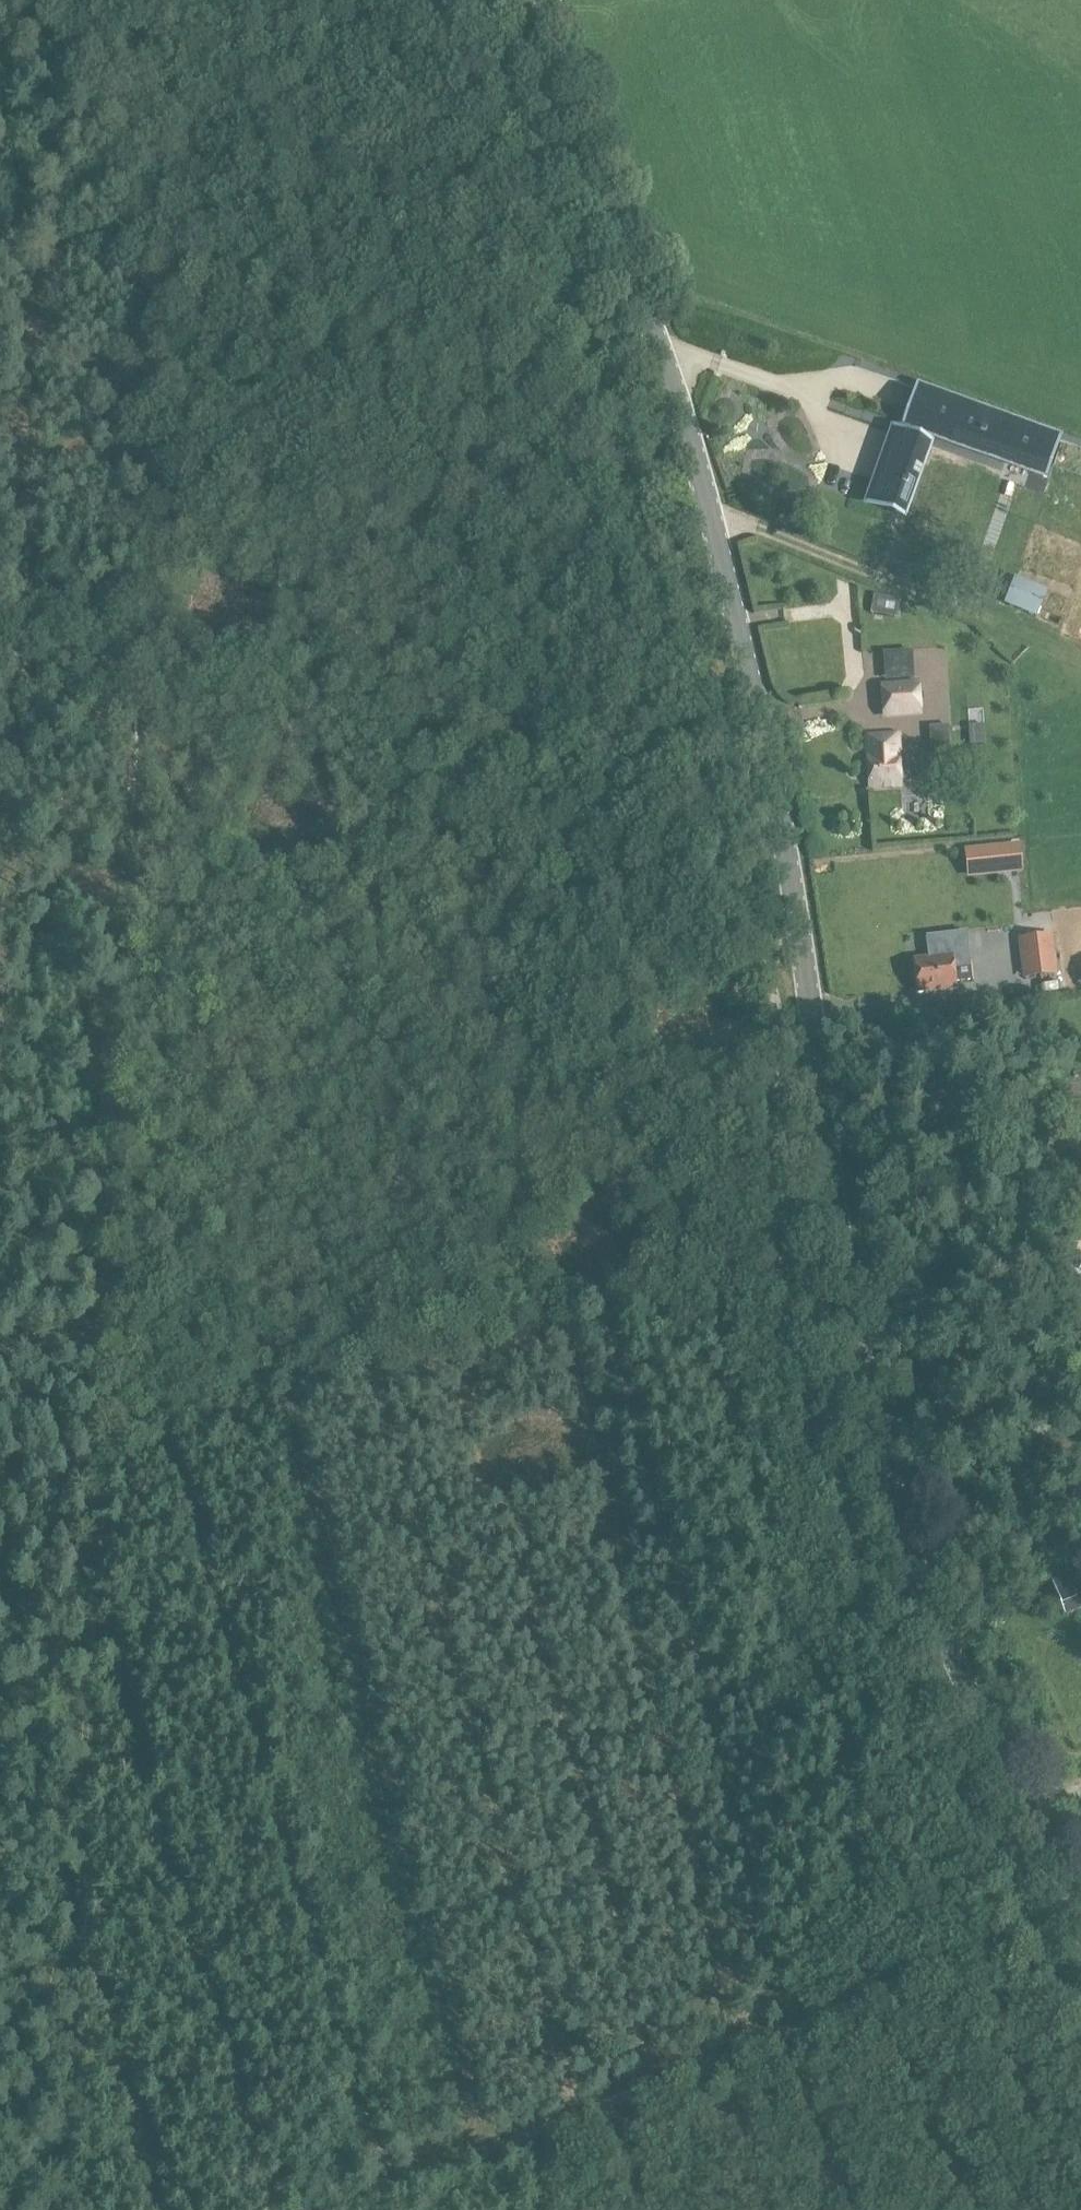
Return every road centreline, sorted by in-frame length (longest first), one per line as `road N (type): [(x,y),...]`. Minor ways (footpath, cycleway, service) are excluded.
road 1 (tertiary): [(1080,1913),(943,1629),(904,1515),(804,1013),(769,753),(735,611),(677,401),(524,0)]
road 2 (track): [(145,266),(130,779),(119,859),(59,2209)]
road 3 (track): [(305,2209),(1033,1933)]
road 4 (track): [(708,514),(1080,660)]

